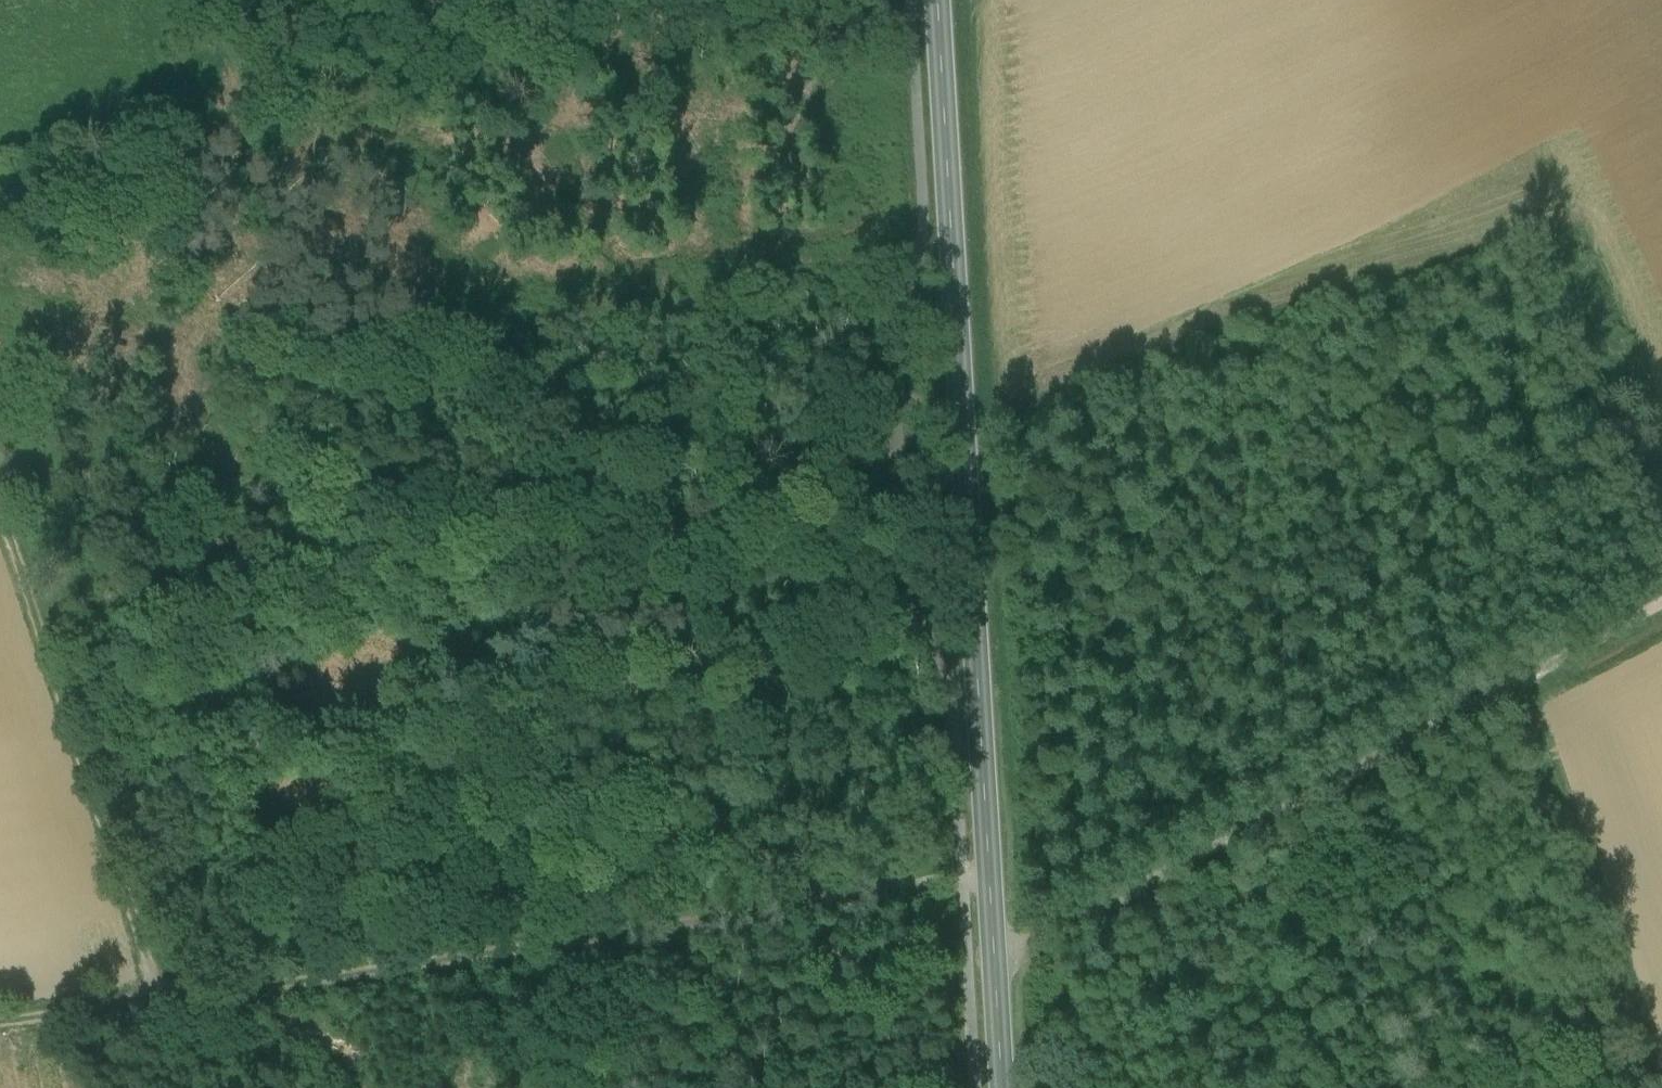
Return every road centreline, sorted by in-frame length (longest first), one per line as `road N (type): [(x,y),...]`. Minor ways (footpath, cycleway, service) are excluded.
road 1 (tertiary): [(938,0),(1003,1087)]
road 2 (track): [(1661,603),(996,962)]
road 3 (track): [(0,467),(119,841),(156,991)]

